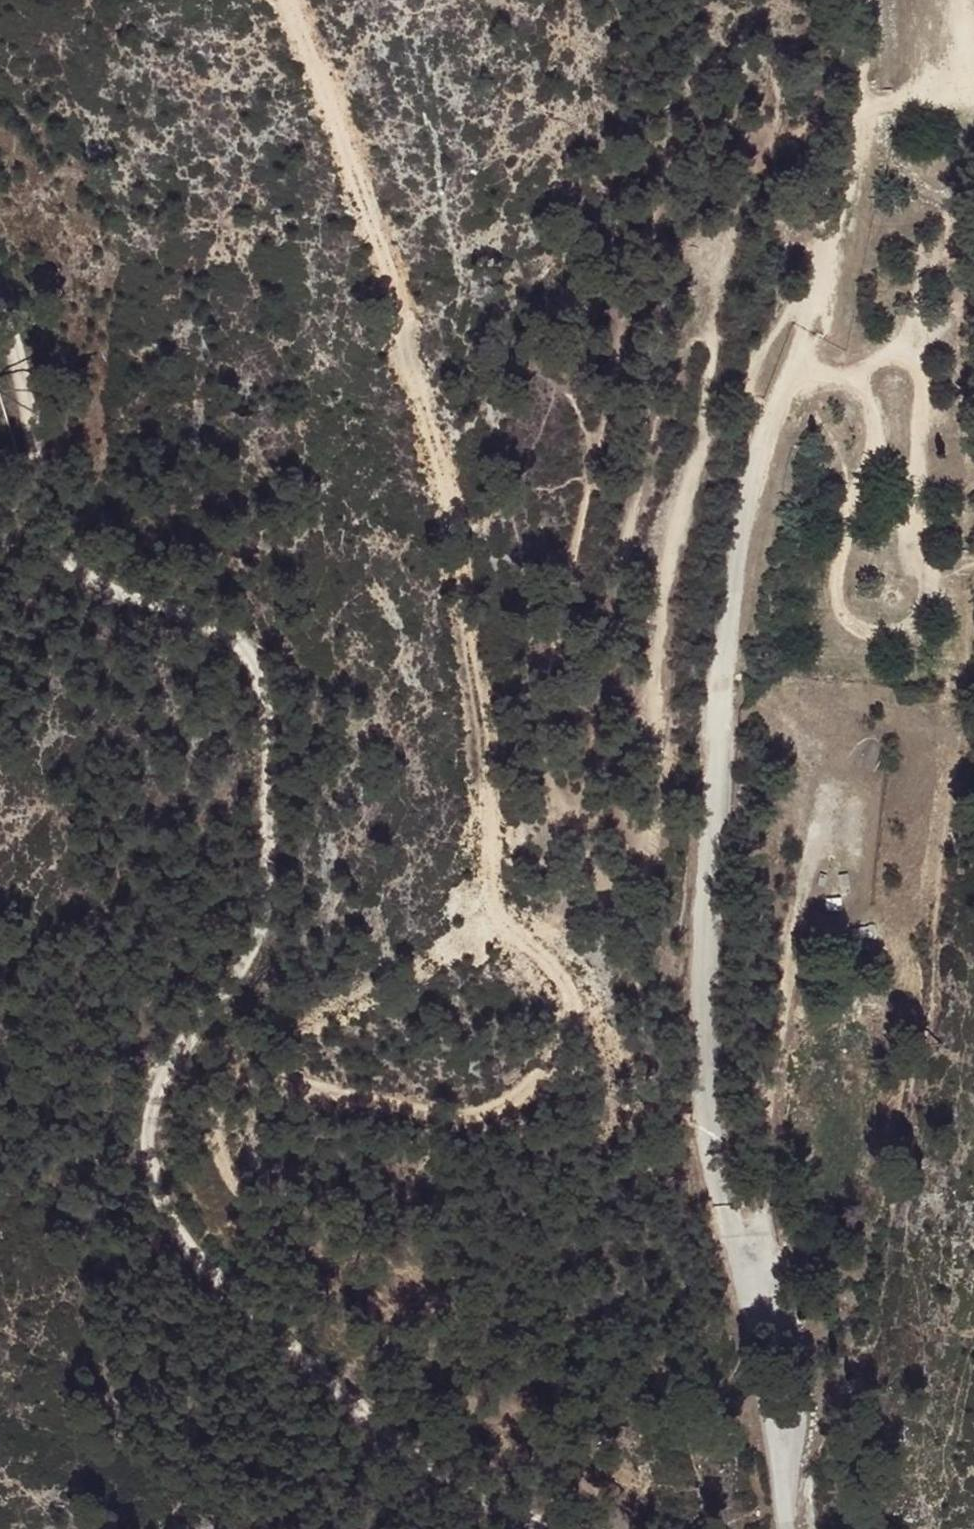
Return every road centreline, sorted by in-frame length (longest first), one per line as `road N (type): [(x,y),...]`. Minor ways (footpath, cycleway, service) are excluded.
road 1 (track): [(652,1528),(485,1397),(307,1273),(239,1188),(217,1133),(232,1092),(270,1076),(468,1114),(524,1092),(556,1056),(569,1021),(571,989),(499,906),(492,730),(445,472),(414,373),(413,291),(294,0)]
road 2 (track): [(0,336),(26,393),(52,550),(101,597),(158,611),(242,654),(269,689),(279,725),(276,933),(163,1103),(166,1205),(230,1309),(291,1374),(441,1500),(504,1528)]
road 3 (unclassified): [(800,1528),(763,1451),(711,1105),(704,949),(742,558),(775,422),(811,332)]
road 4 (track): [(855,368),(880,441),(834,594),(850,624),(890,642),(929,619),(938,565)]
road 5 (track): [(973,564),(938,565),(925,448),(937,387),(905,351),(819,382),(791,382)]
road 6 (track): [(811,332),(869,47),(866,0)]

